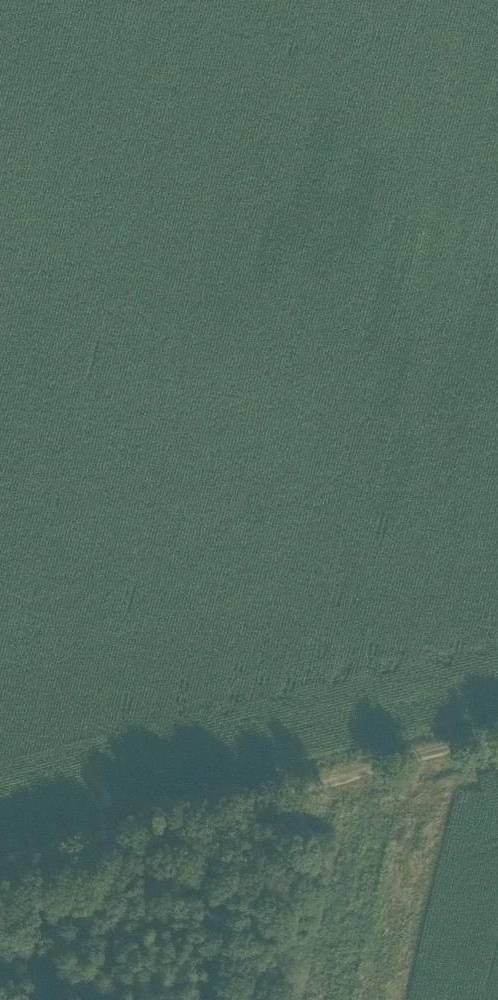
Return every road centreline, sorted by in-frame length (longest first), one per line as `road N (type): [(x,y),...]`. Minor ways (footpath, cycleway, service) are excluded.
road 1 (track): [(0,883),(324,801),(497,748)]

